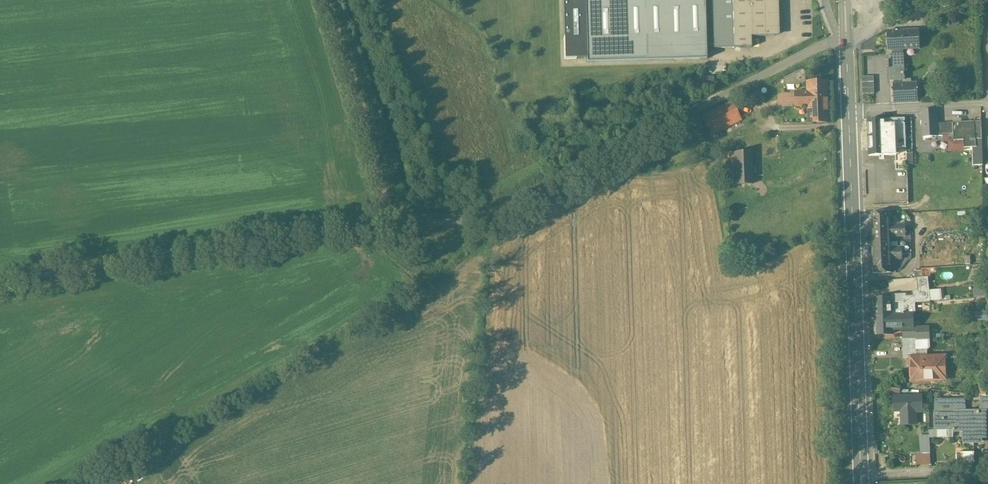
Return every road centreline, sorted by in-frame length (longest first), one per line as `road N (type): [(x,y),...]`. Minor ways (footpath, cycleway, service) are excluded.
road 1 (unclassified): [(382,218),(450,222),(487,213),(846,38)]
road 2 (primary): [(861,476),(846,38)]
road 3 (unclassified): [(0,275),(382,218)]
road 4 (unclassified): [(382,218),(313,0)]
road 5 (residential): [(861,476),(987,473)]
road 6 (track): [(846,38),(965,0)]

